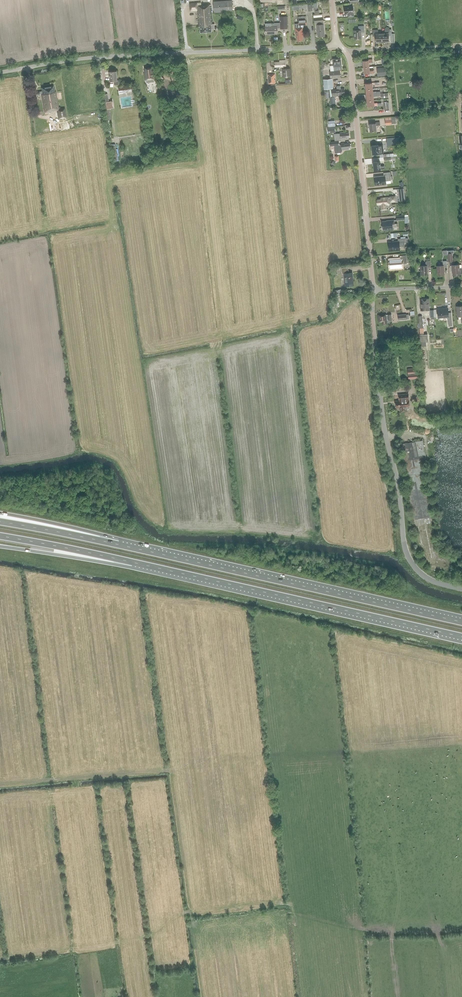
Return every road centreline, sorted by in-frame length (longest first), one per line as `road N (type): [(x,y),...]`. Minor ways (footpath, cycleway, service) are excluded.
road 1 (trunk): [(461,622),(118,545)]
road 2 (unclassified): [(0,72),(100,56),(338,43)]
road 3 (trunk): [(133,562),(461,637)]
road 4 (tertiary): [(461,589),(419,572),(404,545),(380,394),(373,290)]
road 5 (tertiary): [(373,290),(356,117)]
road 6 (trunk): [(0,536),(133,562)]
road 7 (trunk): [(0,547),(133,562)]
road 8 (trunk): [(118,545),(0,514)]
road 9 (trunk): [(118,545),(0,522)]

